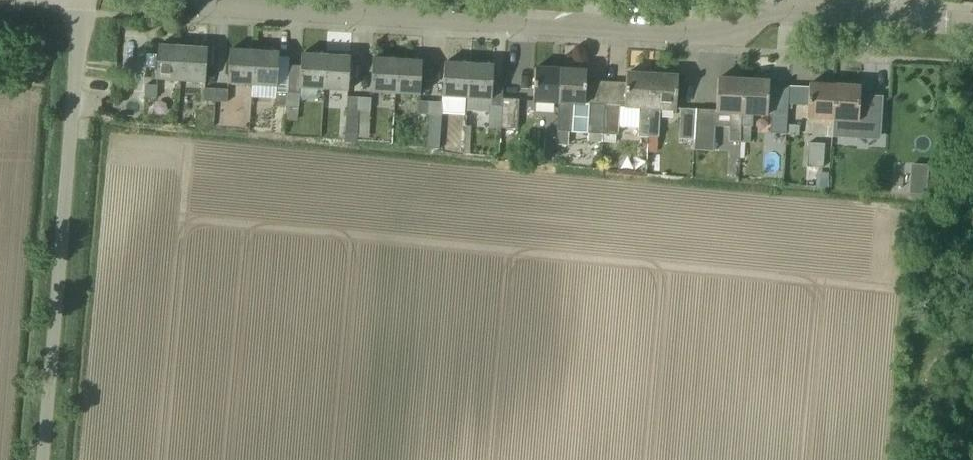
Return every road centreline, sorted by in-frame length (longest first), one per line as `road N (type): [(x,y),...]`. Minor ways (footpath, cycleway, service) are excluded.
road 1 (residential): [(913,13),(770,7),(738,34),(353,13)]
road 2 (unclassified): [(41,459),(82,0)]
road 3 (residential): [(353,13),(205,0)]

